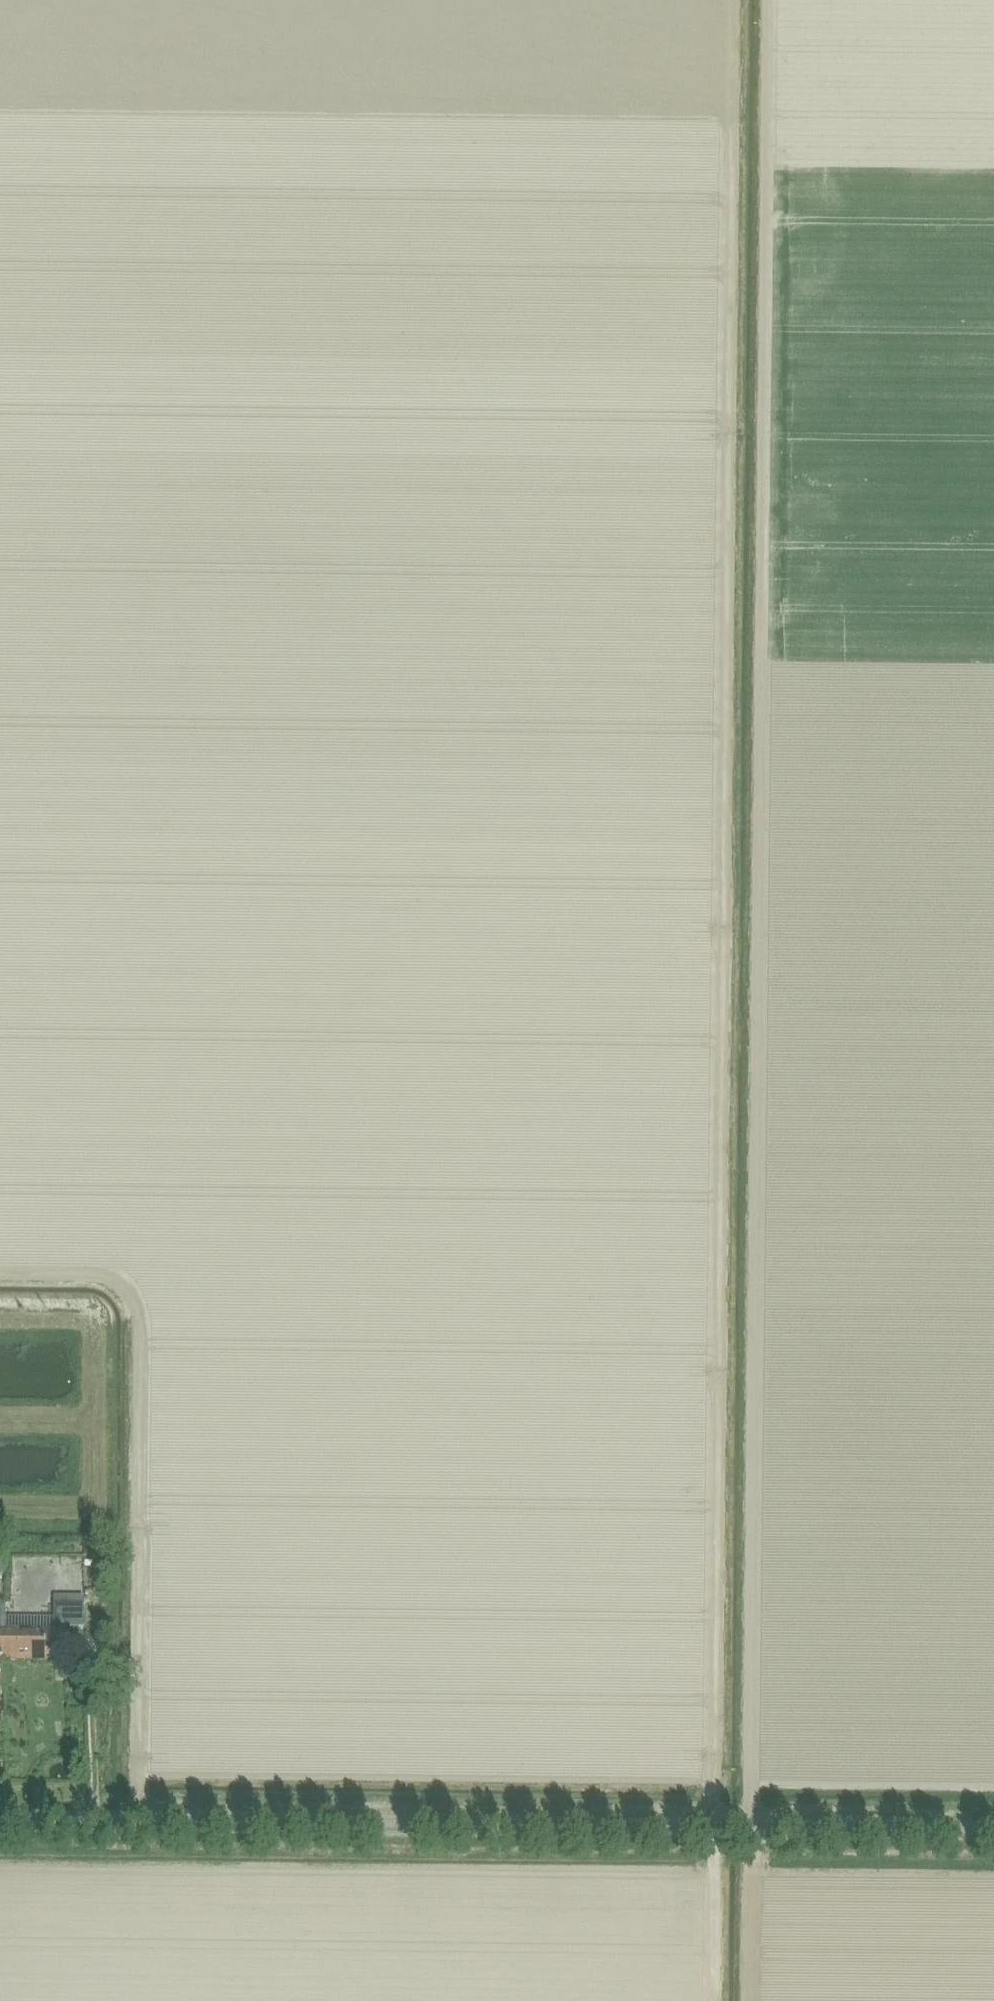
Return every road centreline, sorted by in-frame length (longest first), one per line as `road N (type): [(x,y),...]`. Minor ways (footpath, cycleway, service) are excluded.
road 1 (unclassified): [(0,1821),(993,1832)]

